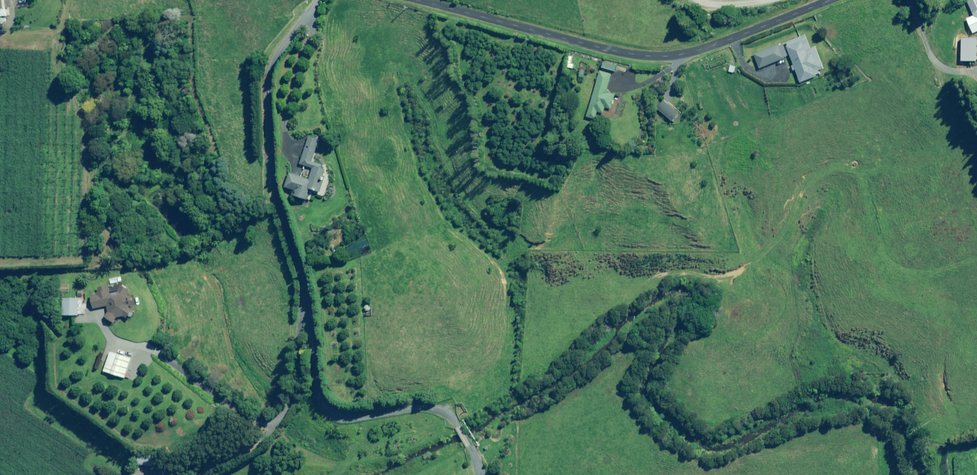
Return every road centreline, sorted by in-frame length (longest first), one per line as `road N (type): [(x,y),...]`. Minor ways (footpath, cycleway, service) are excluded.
road 1 (unclassified): [(477,474),(457,426),(434,407),(351,415),(322,401),(302,279),(273,188),(269,90),(280,50),(316,0)]
road 2 (residential): [(412,0),(645,57),(693,53),(839,0)]

